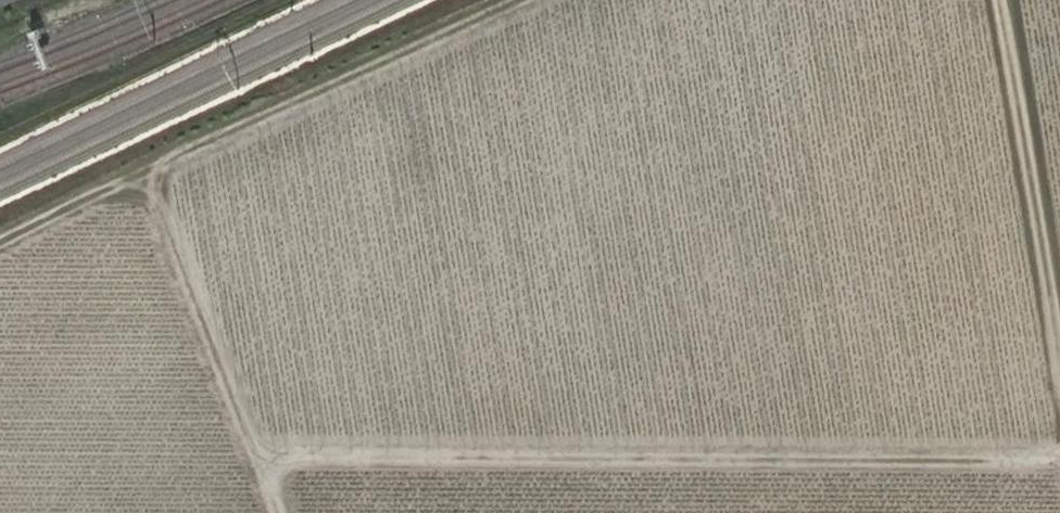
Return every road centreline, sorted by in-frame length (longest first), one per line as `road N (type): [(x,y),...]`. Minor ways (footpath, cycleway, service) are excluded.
road 1 (track): [(258,460),(1059,457)]
road 2 (track): [(279,512),(147,170),(522,0)]
road 3 (track): [(1059,338),(1000,0)]
road 4 (track): [(0,244),(147,170)]

